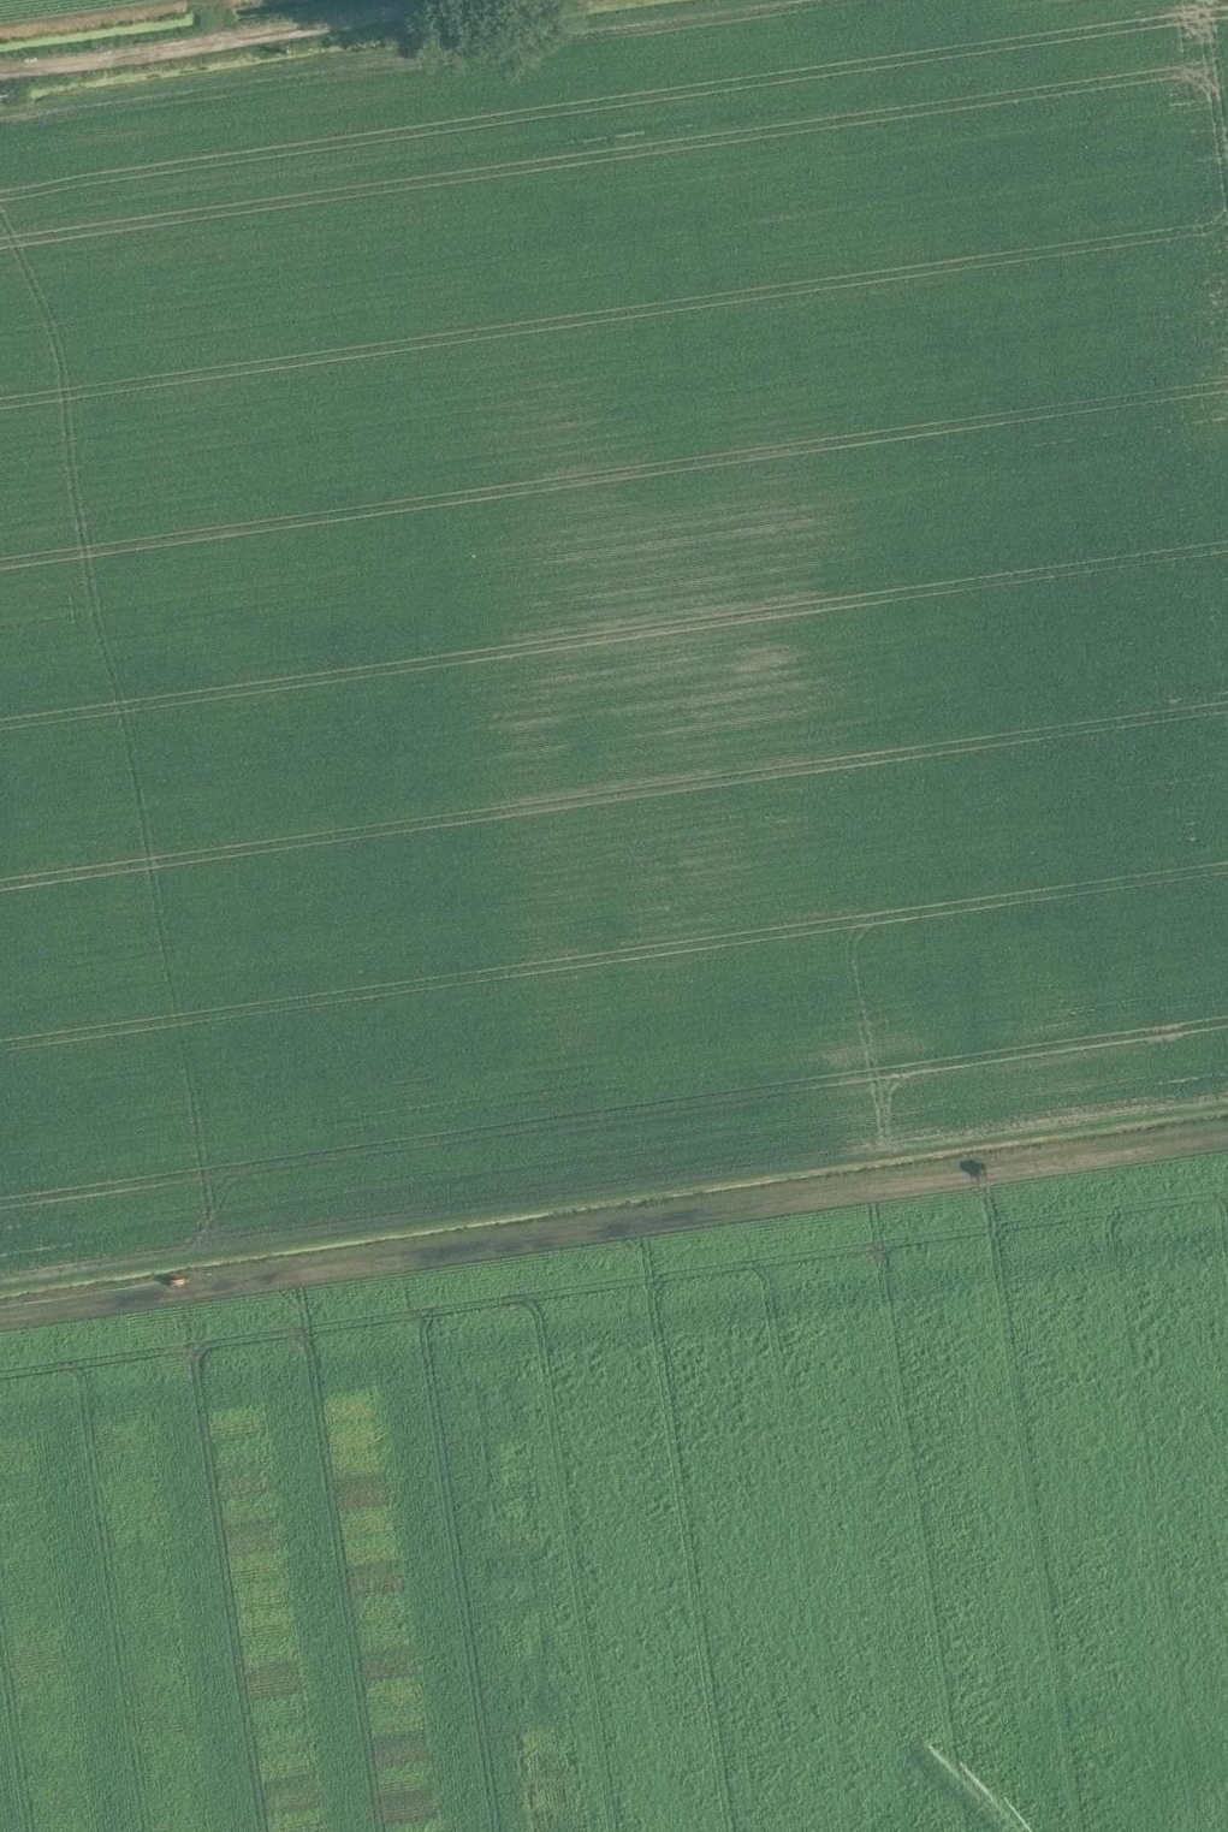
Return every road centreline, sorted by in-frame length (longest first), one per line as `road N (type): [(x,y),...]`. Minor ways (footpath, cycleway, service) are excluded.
road 1 (track): [(526,0),(0,78)]

